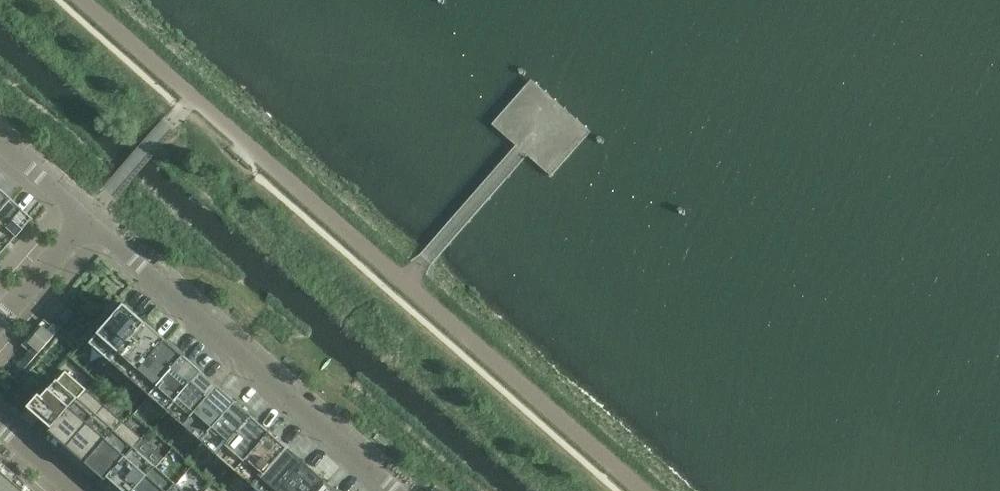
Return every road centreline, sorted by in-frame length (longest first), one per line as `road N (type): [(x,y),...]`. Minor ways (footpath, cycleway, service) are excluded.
road 1 (residential): [(85,223),(394,490)]
road 2 (residential): [(0,322),(85,223)]

